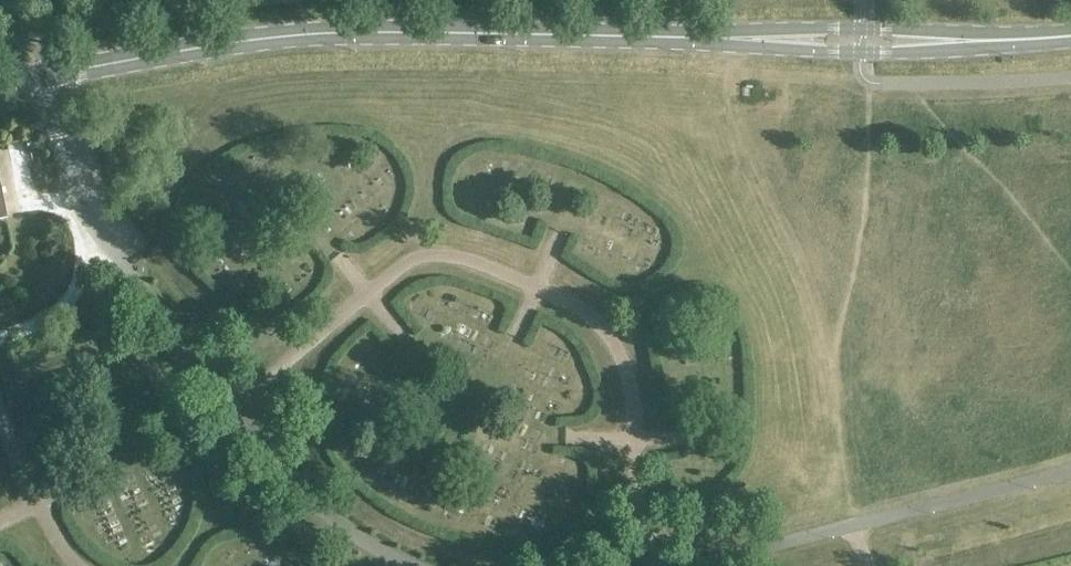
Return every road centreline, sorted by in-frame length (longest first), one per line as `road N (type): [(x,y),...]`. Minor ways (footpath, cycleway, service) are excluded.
road 1 (secondary): [(786,38),(313,34),(0,84)]
road 2 (residential): [(0,338),(62,307),(85,277),(89,253),(63,206),(37,199),(14,205)]
road 3 (secondary): [(786,38),(832,52),(918,51),(967,40)]
road 4 (secondary): [(967,40),(861,29),(786,38)]

